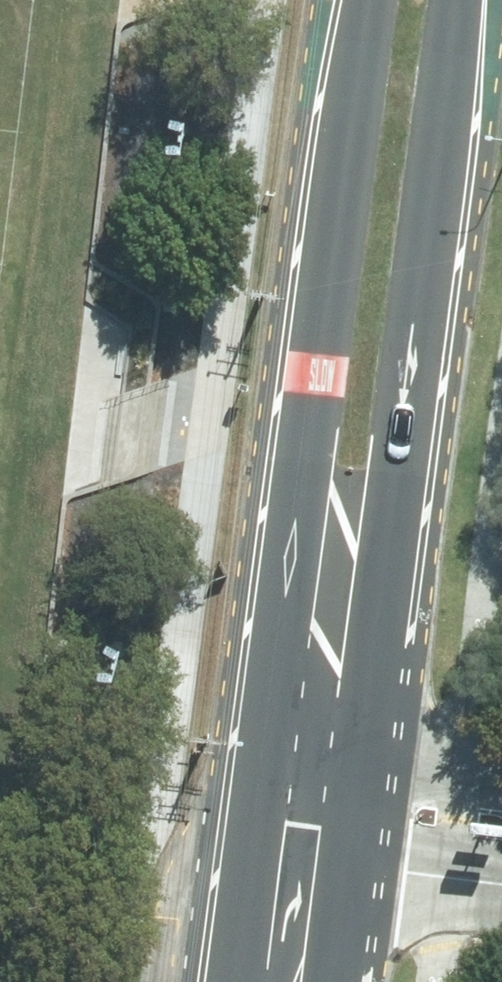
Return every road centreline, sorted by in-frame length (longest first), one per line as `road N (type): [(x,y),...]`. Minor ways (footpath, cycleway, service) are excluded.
road 1 (secondary): [(225,981),(362,0)]
road 2 (secondary): [(466,0),(392,552)]
road 3 (secondary): [(392,552),(342,981)]
road 4 (secondary): [(392,552),(409,649),(436,715),(480,785)]

